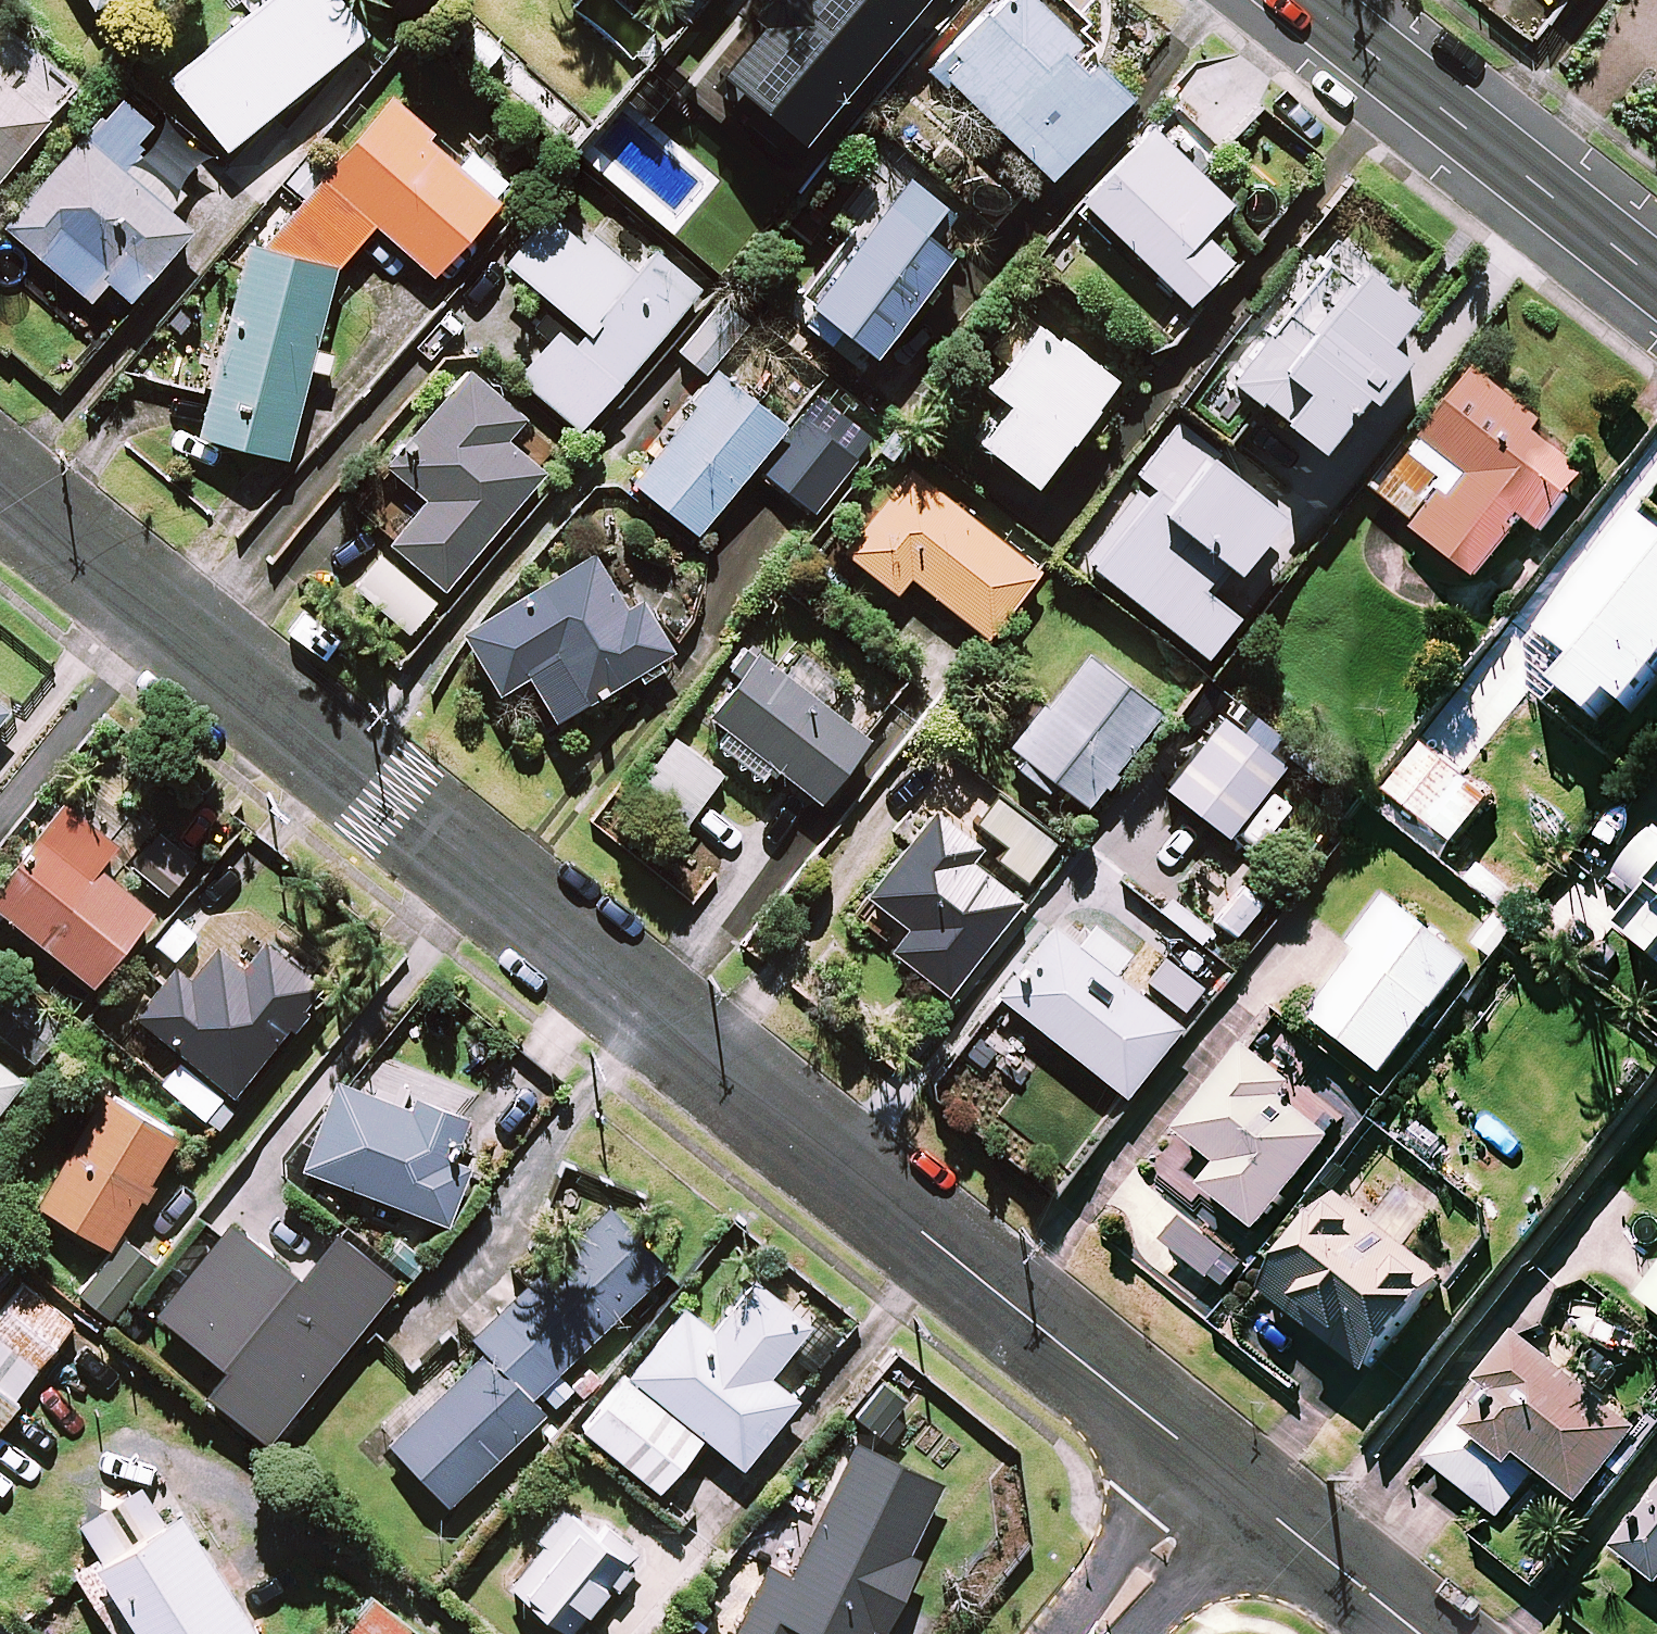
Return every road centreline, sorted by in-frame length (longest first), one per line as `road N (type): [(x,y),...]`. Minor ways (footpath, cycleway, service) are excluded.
road 1 (residential): [(1225,1478),(0,487)]
road 2 (tertiary): [(1307,0),(1656,282)]
road 3 (residential): [(1416,1633),(1225,1478)]
road 4 (residential): [(1225,1478),(1098,1633)]

